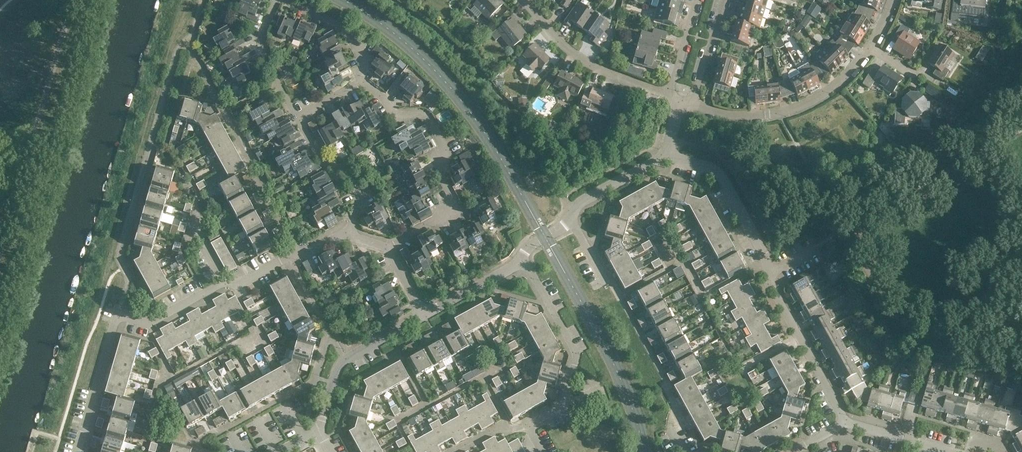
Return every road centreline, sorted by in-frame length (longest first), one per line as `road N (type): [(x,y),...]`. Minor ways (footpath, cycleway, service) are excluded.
road 1 (residential): [(78,451),(119,318),(150,324),(346,229)]
road 2 (residential): [(660,163),(686,164),(724,182),(845,426)]
road 3 (residential): [(389,245),(456,210),(442,175),(442,142),(424,113),(400,120),(362,82)]
road 4 (residential): [(893,0),(850,76),(810,100),(733,115),(693,103)]
road 5 (residential): [(521,258),(575,352),(560,410),(528,426)]
road 6 (residential): [(668,94),(570,52),(525,0)]
road 7 (residential): [(521,258),(586,200),(660,163)]
road 8 (residential): [(319,431),(338,367),(424,316)]
road 9 (residential): [(298,115),(323,163),(348,167),(358,191),(346,229)]
road 10 (residential): [(275,0),(258,43),(298,115)]
road 11 (residential): [(362,82),(362,57),(345,32),(281,0)]

